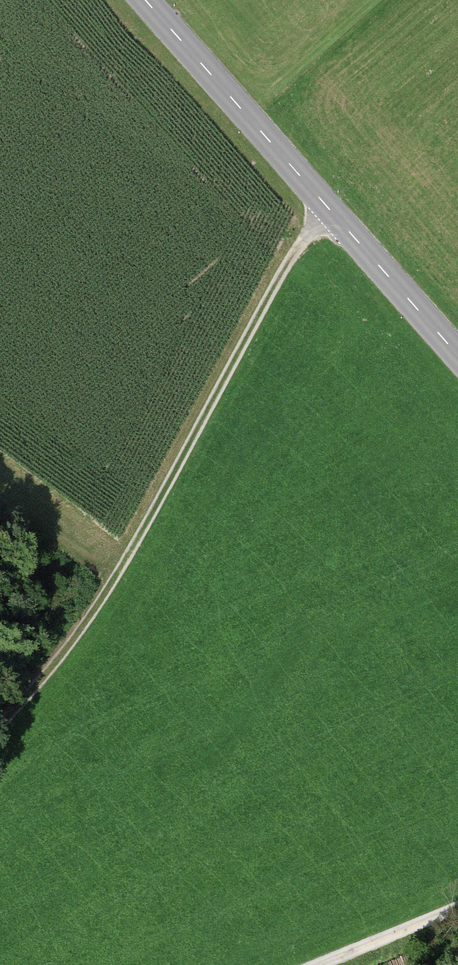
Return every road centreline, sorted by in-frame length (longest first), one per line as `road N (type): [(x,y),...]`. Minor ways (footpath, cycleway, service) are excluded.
road 1 (track): [(0,721),(87,630),(291,261),(331,208)]
road 2 (tertiary): [(147,0),(457,353)]
road 3 (track): [(321,964),(457,910)]

